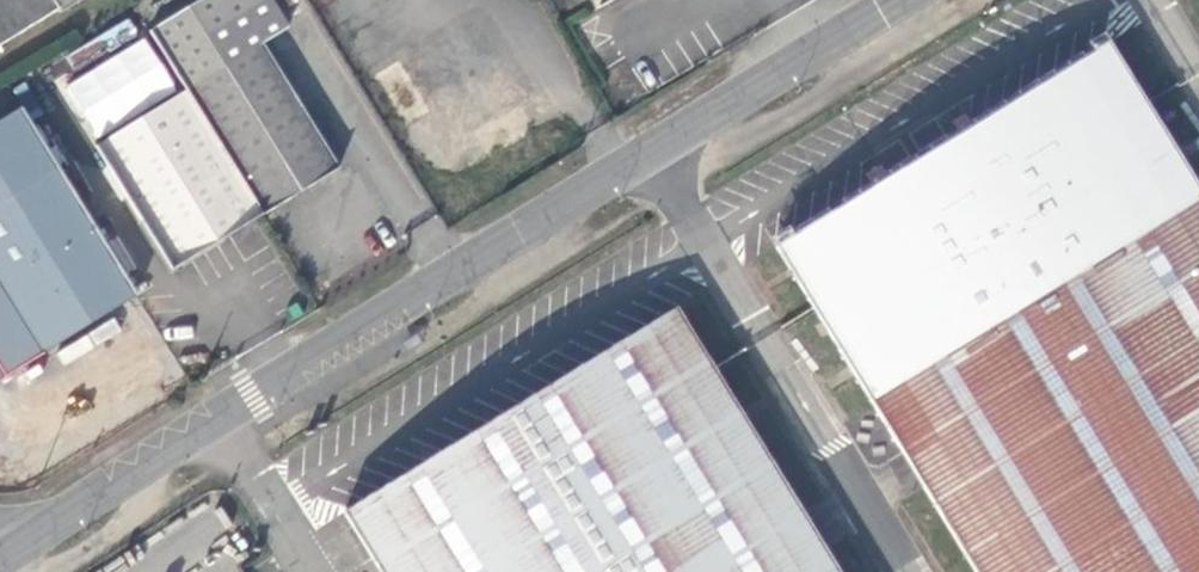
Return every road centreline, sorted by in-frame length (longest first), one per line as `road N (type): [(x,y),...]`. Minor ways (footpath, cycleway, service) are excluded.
road 1 (secondary): [(898,0),(0,558)]

